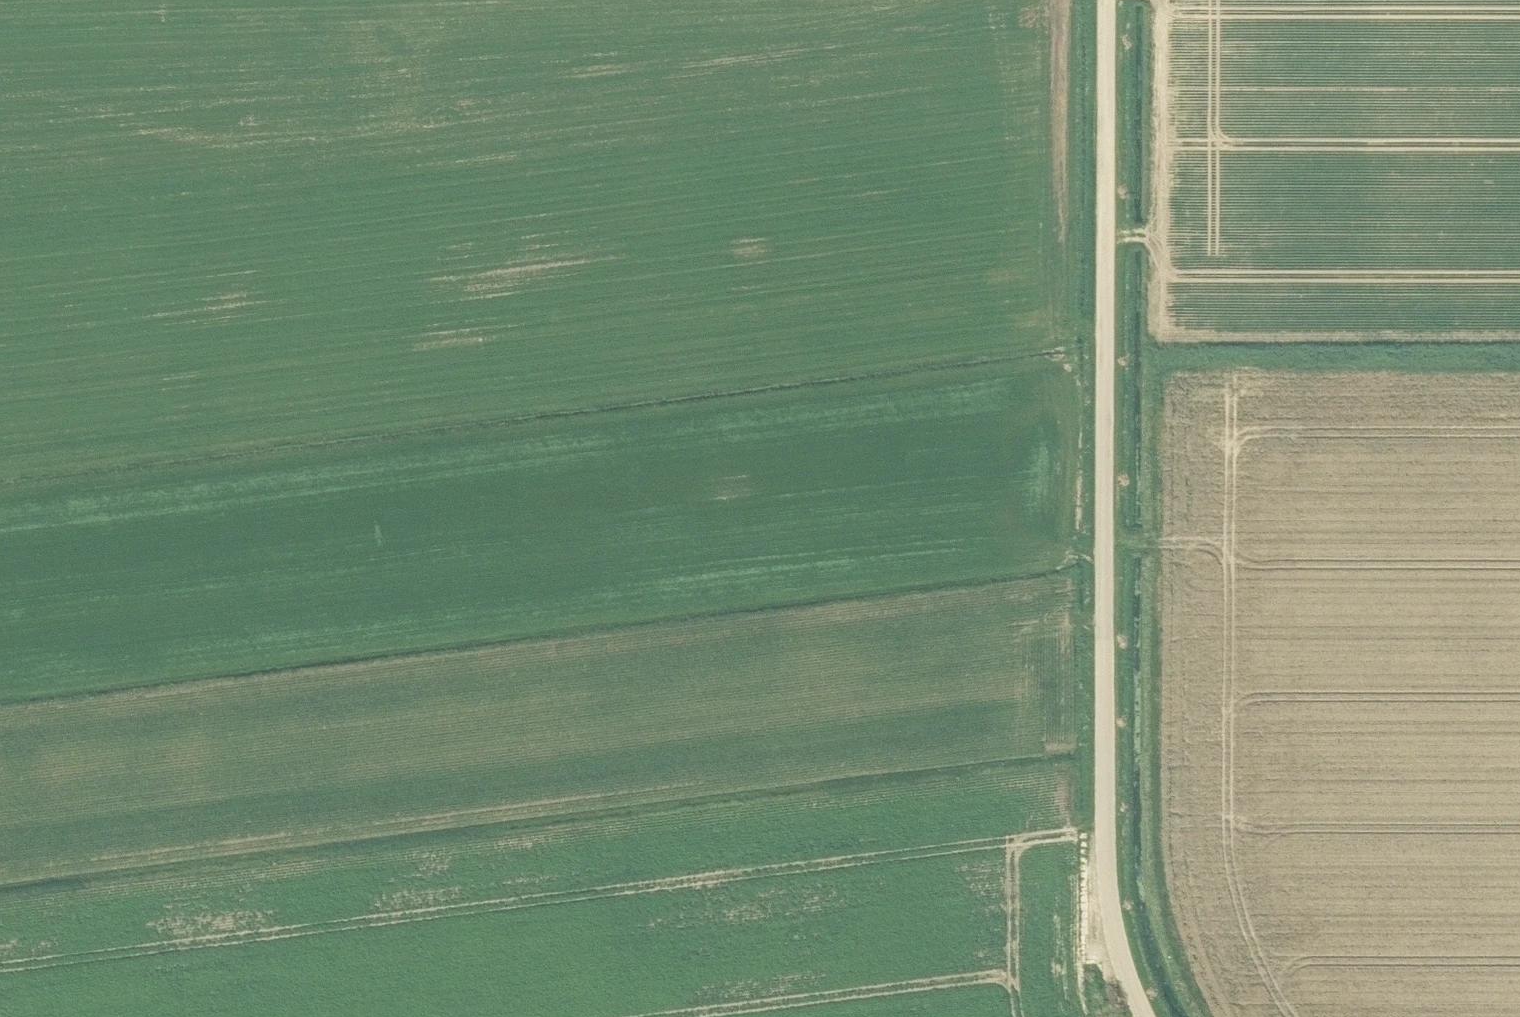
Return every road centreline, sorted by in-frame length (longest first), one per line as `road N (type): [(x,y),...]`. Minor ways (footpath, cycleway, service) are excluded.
road 1 (unclassified): [(1147,1016),(1108,905),(1104,829),(1107,0)]

